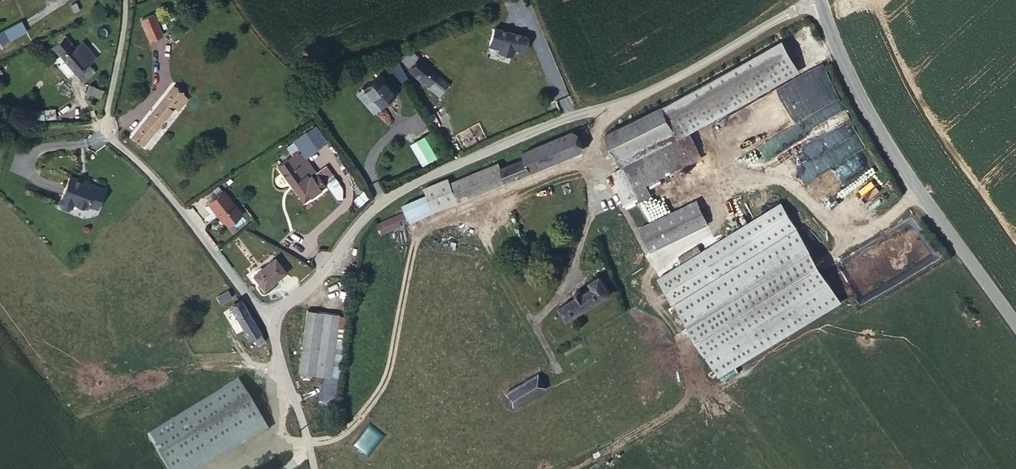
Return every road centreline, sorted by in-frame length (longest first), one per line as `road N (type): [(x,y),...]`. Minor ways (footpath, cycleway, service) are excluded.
road 1 (unclassified): [(267,309),(305,285),(397,186),(563,115),(632,97),(803,0)]
road 2 (unclassified): [(121,0),(102,116),(106,133),(179,208),(243,296),(267,309)]
road 3 (tertiary): [(1015,313),(900,164),(825,0)]
road 4 (track): [(305,443),(347,430),(388,378),(415,247)]
road 5 (unclassified): [(313,468),(267,309)]

